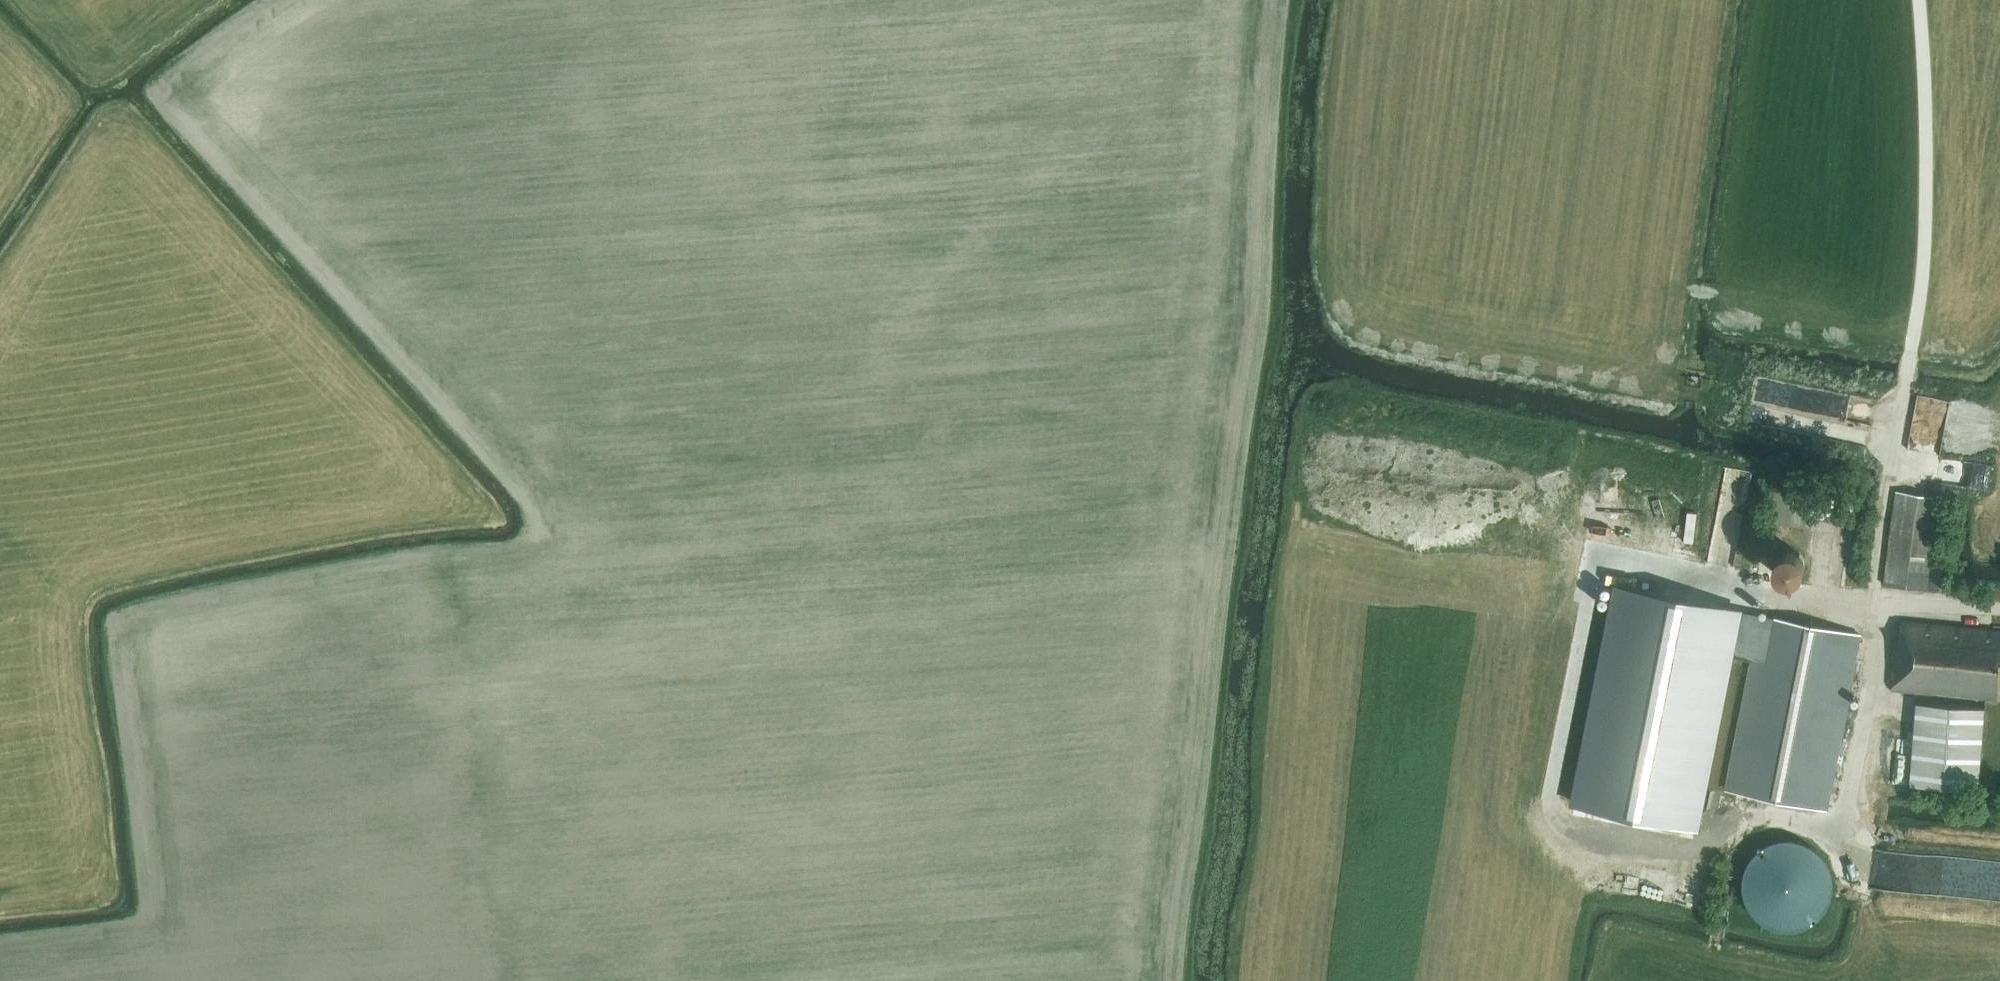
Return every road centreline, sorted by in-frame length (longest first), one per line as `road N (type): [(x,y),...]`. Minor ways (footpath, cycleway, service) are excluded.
road 1 (track): [(1918,0),(1923,281),(1873,601)]

